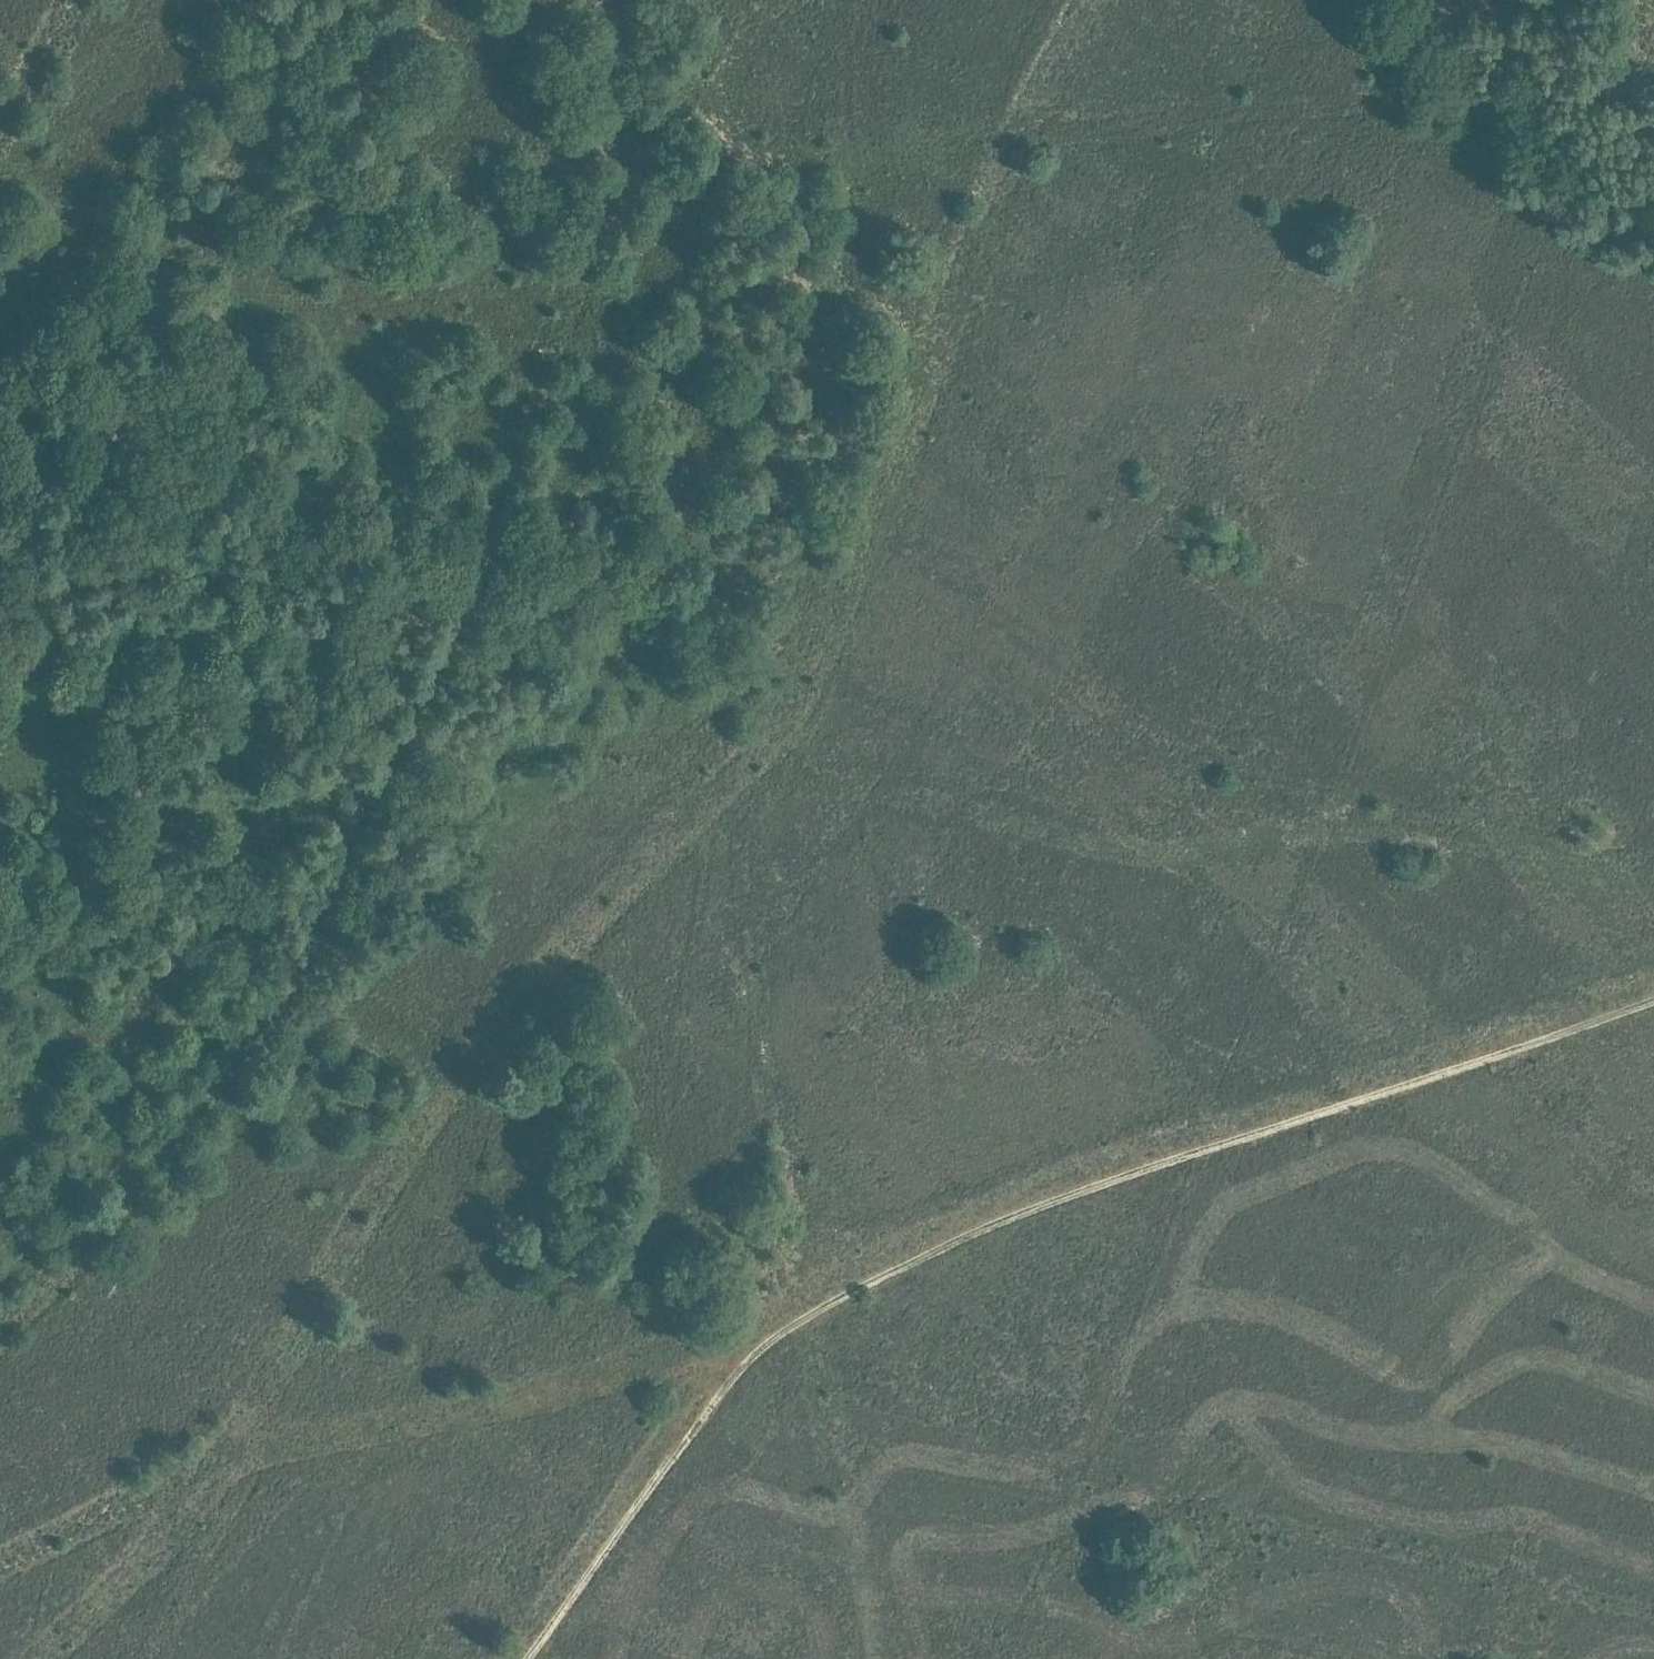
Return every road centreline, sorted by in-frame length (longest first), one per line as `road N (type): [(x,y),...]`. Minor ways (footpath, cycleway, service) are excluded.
road 1 (track): [(528,1658),(714,1400),(779,1335),(948,1246),(1153,1168),(1653,1002)]

